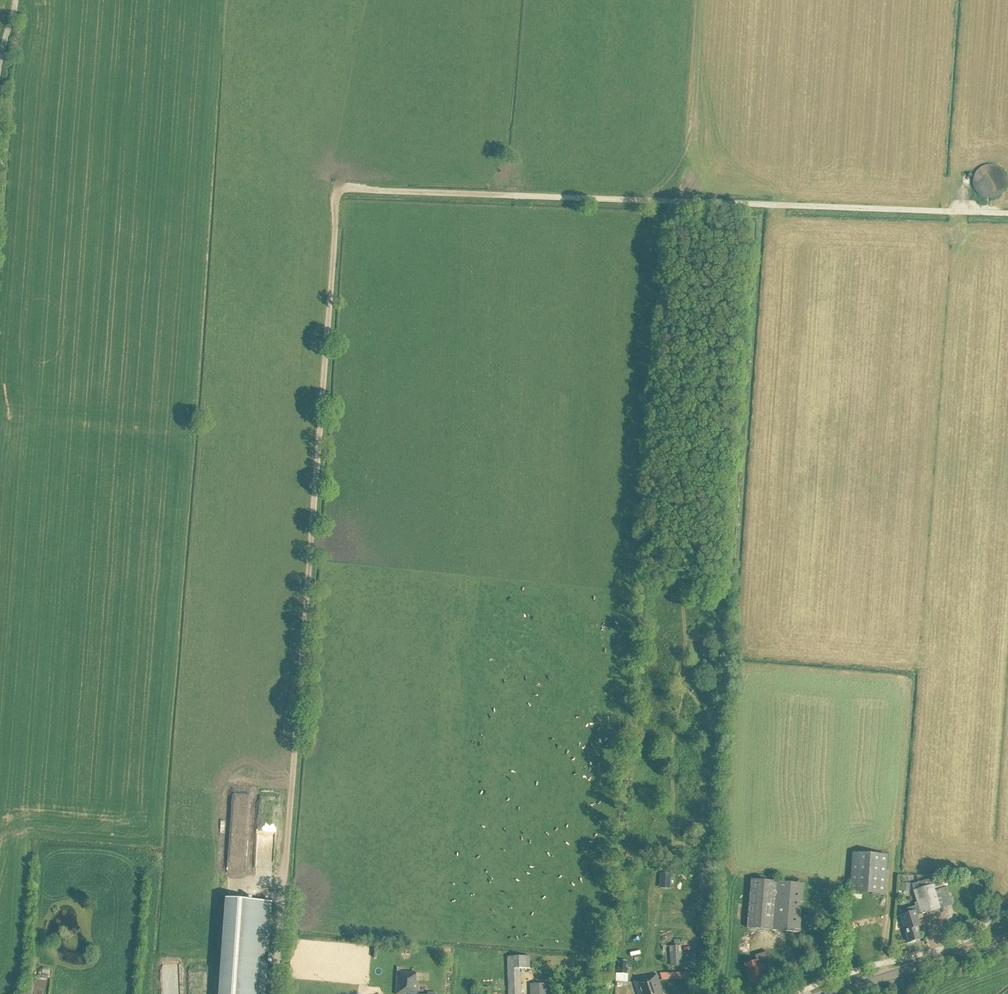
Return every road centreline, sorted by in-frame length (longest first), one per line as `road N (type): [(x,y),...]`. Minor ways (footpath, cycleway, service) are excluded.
road 1 (tertiary): [(835,993),(1007,939)]

